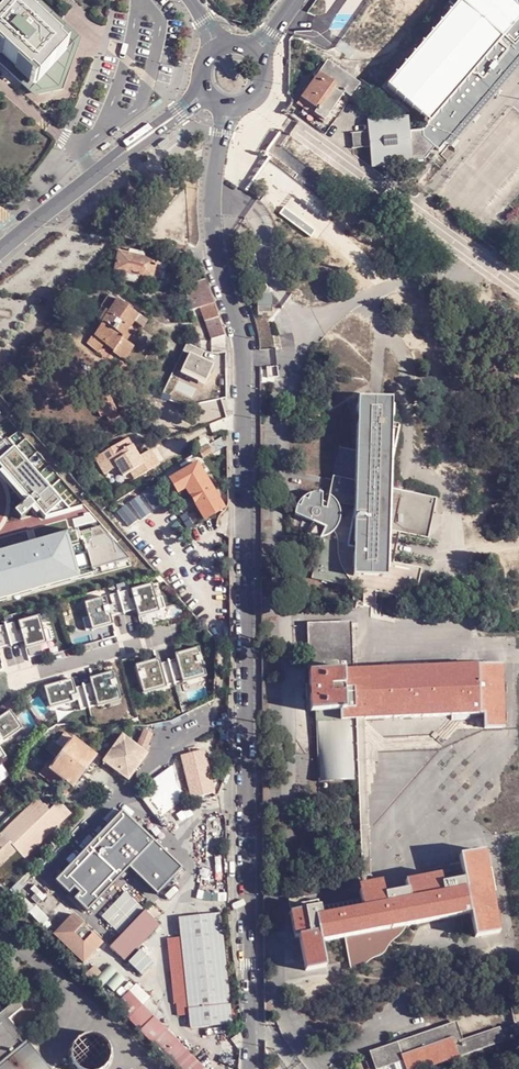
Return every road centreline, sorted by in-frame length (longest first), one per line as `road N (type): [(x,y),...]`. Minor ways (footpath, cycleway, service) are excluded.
road 1 (residential): [(250,1068),(241,354),(212,222),(227,108)]
road 2 (residential): [(118,157),(0,251)]

